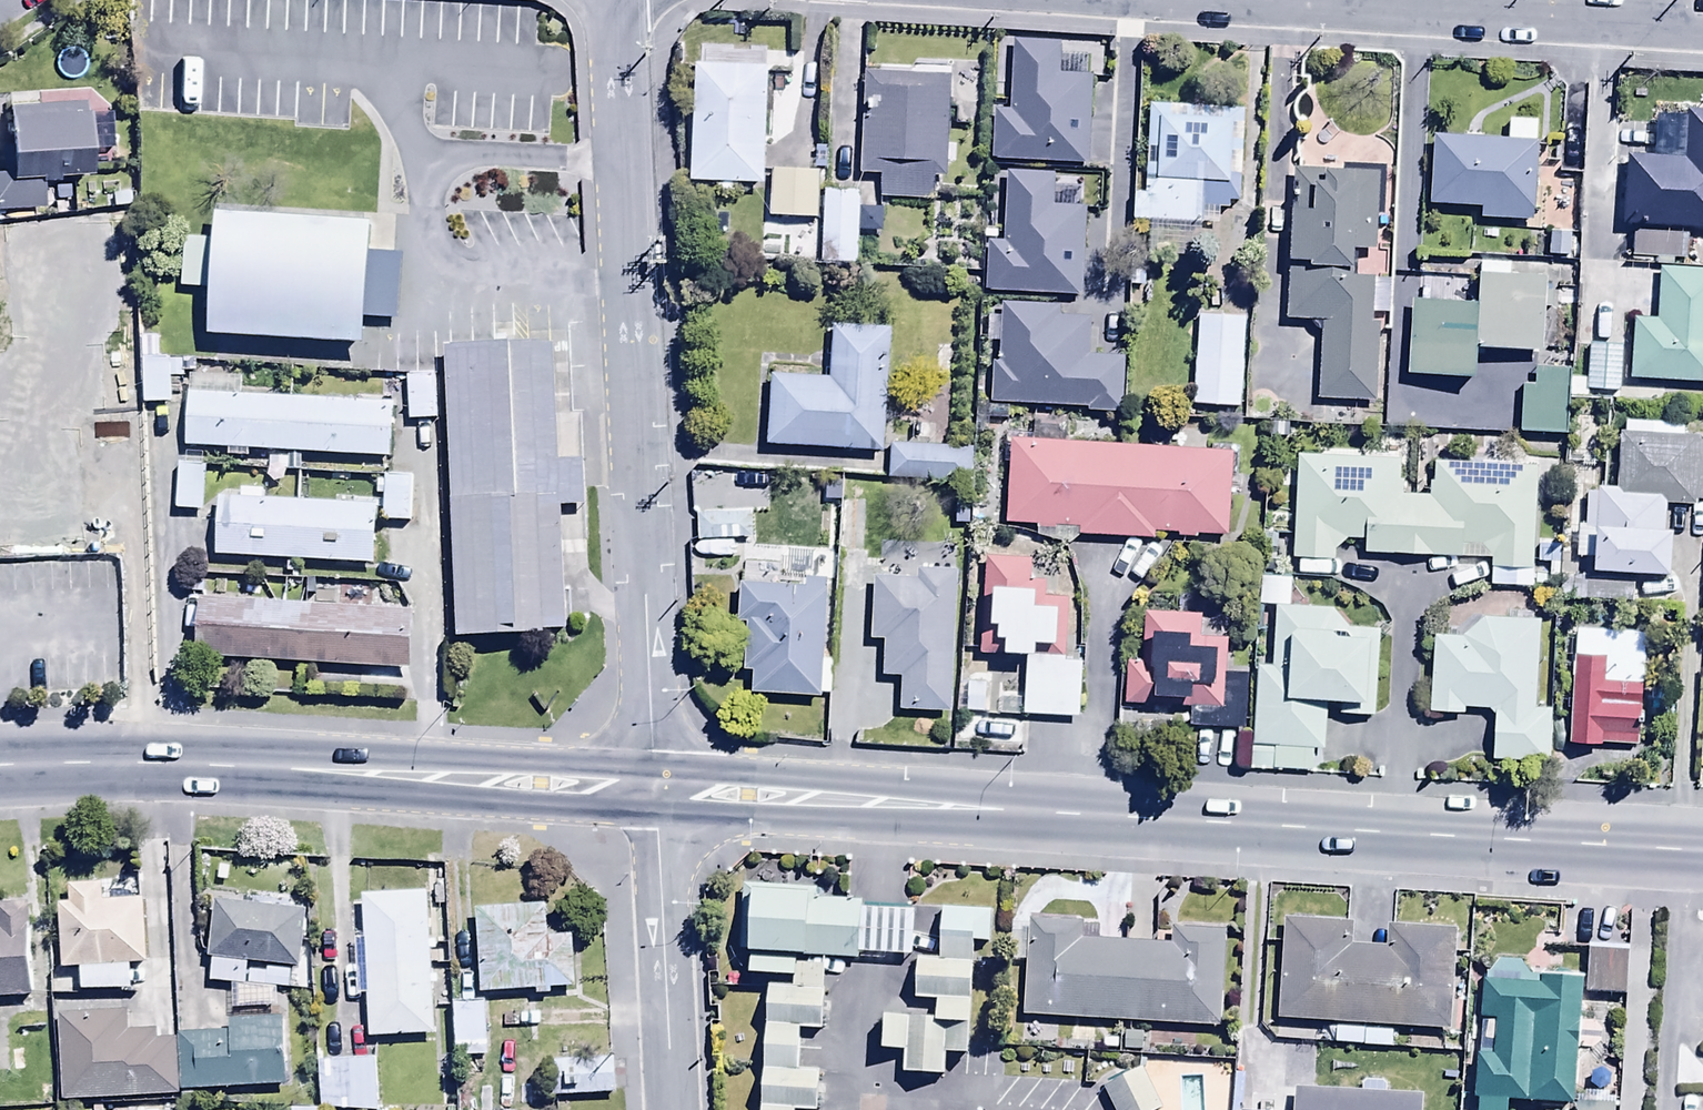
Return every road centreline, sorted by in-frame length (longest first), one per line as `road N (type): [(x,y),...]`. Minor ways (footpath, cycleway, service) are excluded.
road 1 (secondary): [(1702,850),(654,790)]
road 2 (residential): [(617,0),(654,790)]
road 3 (secondary): [(654,790),(147,762),(0,766)]
road 4 (residential): [(1702,21),(1323,0)]
road 5 (residential): [(654,790),(672,1109)]

